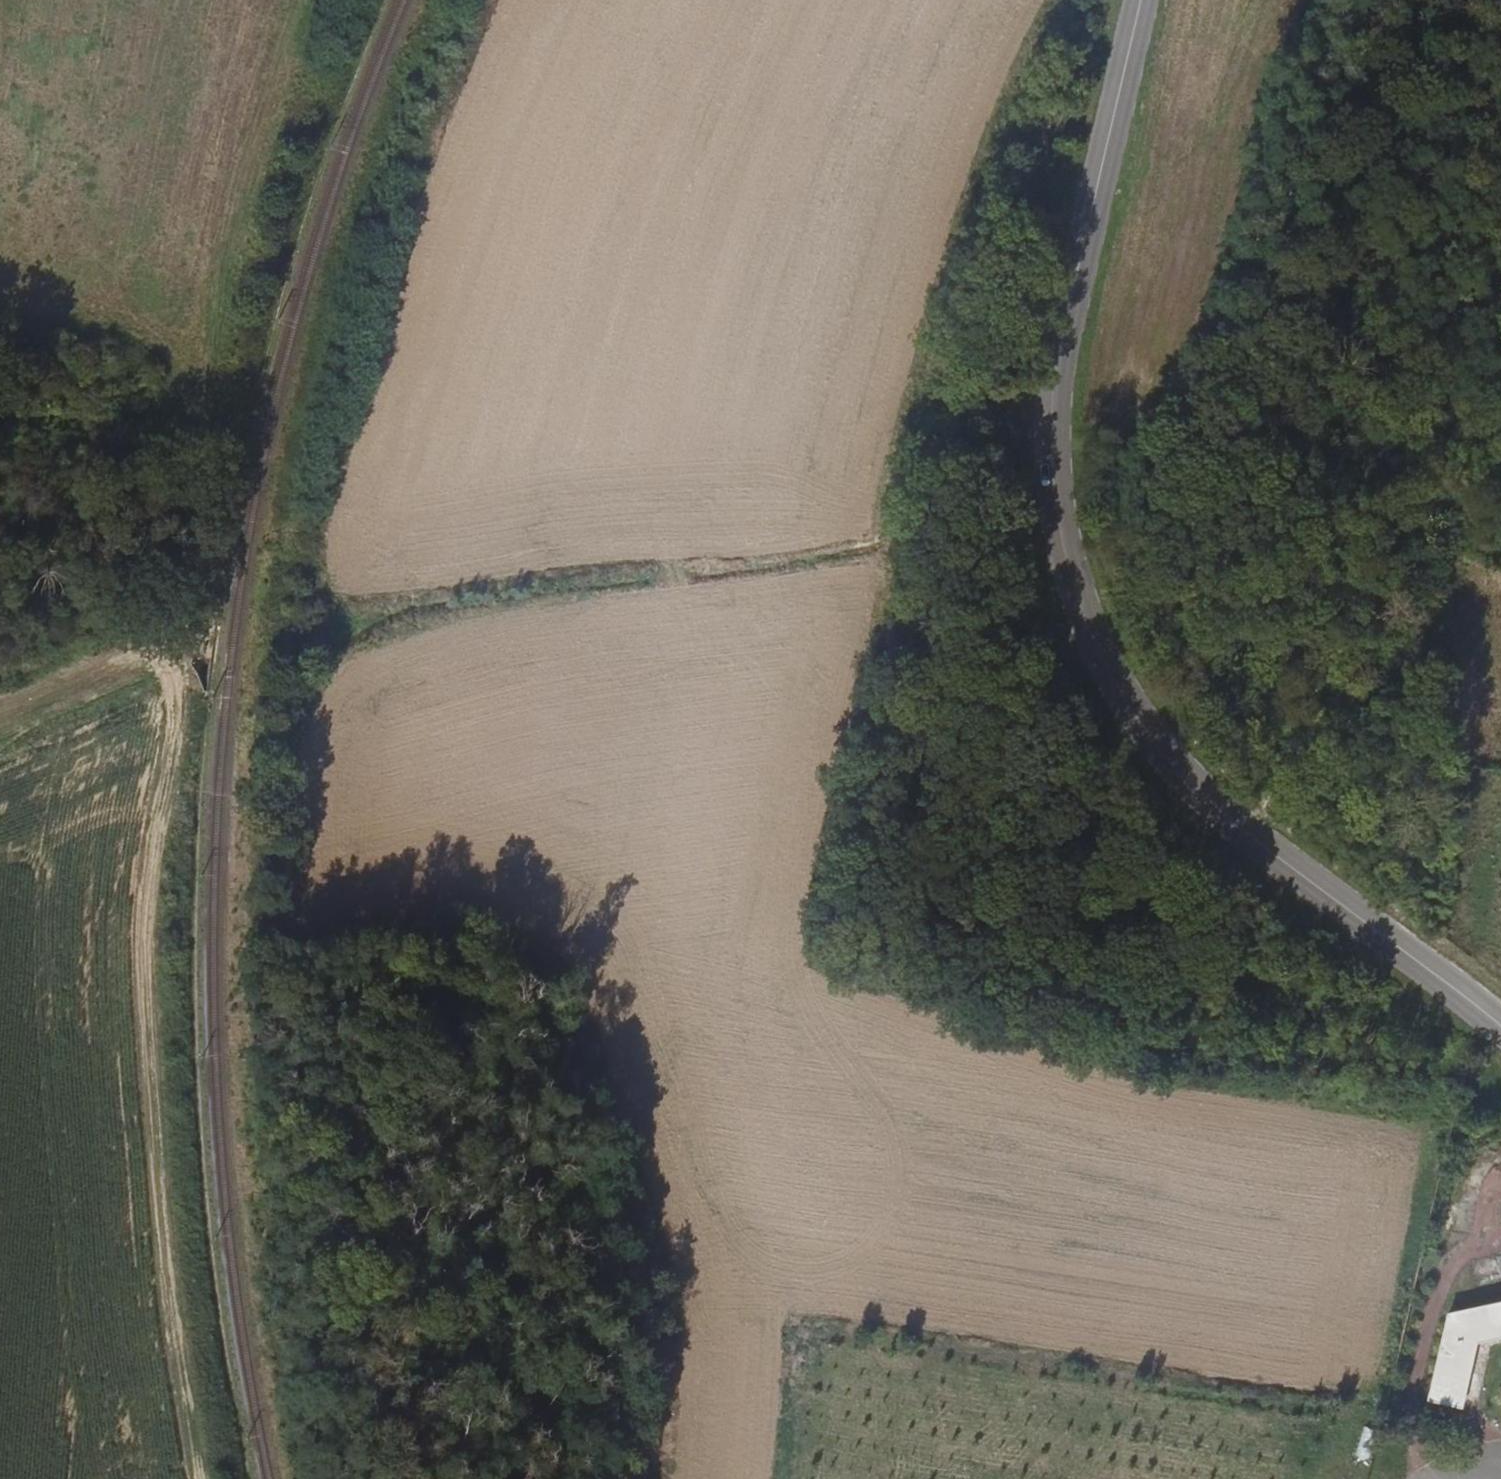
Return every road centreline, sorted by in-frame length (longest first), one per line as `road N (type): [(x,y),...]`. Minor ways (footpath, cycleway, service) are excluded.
road 1 (secondary): [(1500,1026),(1208,802),(1130,708),(1080,609),(1055,492),(1052,419),(1142,0)]
road 2 (track): [(0,705),(129,662),(148,661),(172,682),(147,857),(142,975),(175,1358),(197,1478)]
road 3 (track): [(174,413),(0,415)]

